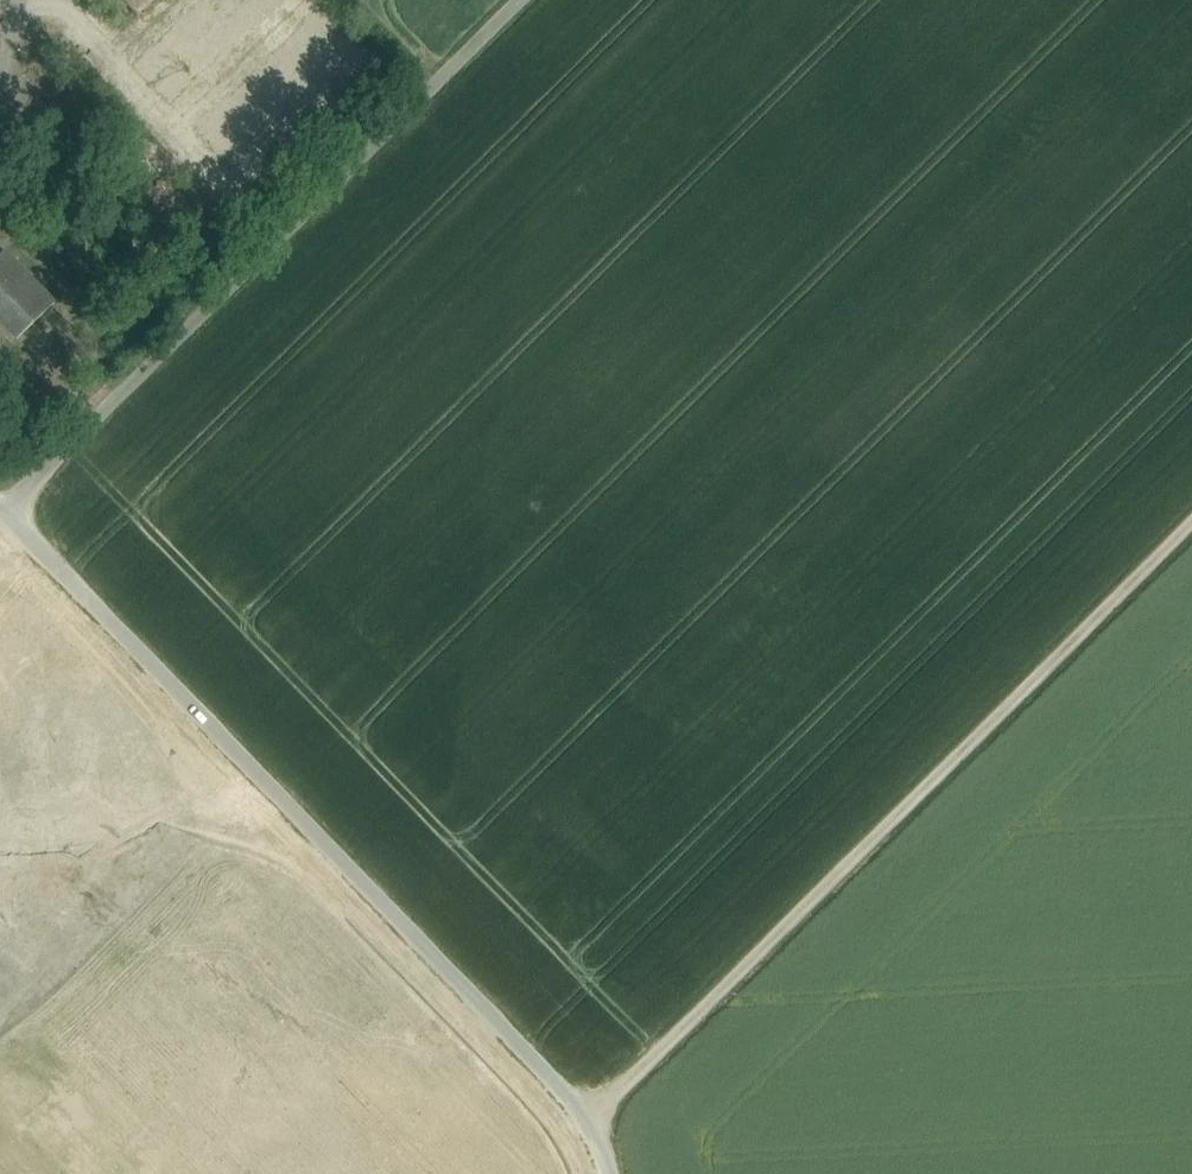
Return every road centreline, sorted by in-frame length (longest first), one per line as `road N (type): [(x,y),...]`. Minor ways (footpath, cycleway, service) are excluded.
road 1 (track): [(2,510),(589,1118),(609,1173)]
road 2 (track): [(1191,526),(589,1118)]
road 3 (track): [(533,0),(2,510)]

